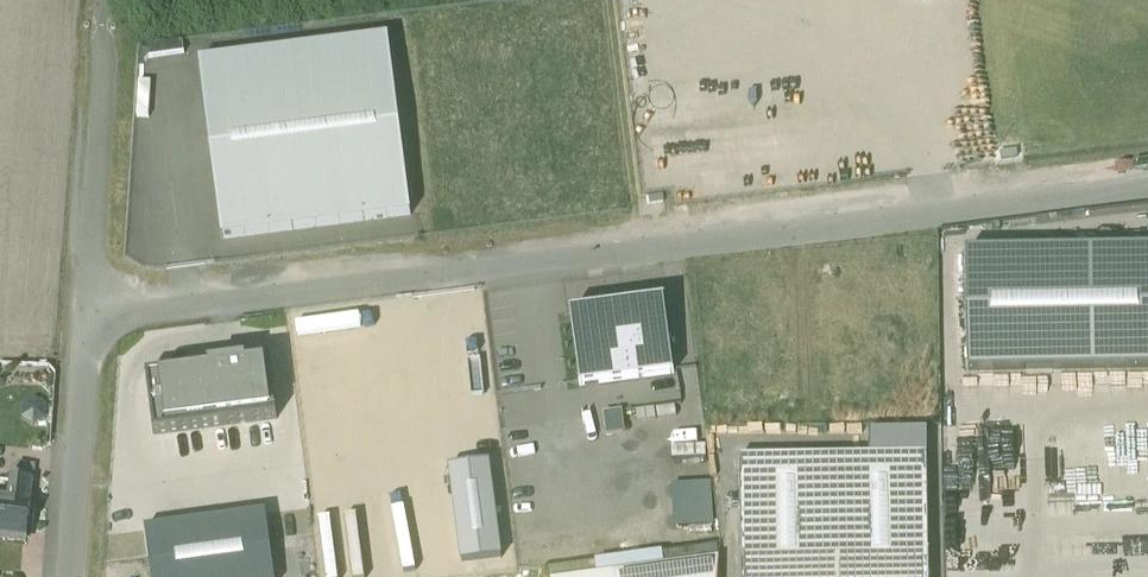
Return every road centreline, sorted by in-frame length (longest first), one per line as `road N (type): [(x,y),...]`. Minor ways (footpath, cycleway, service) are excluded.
road 1 (residential): [(85,320),(1147,187)]
road 2 (residential): [(105,61),(85,320)]
road 3 (residential): [(85,320),(63,576)]

